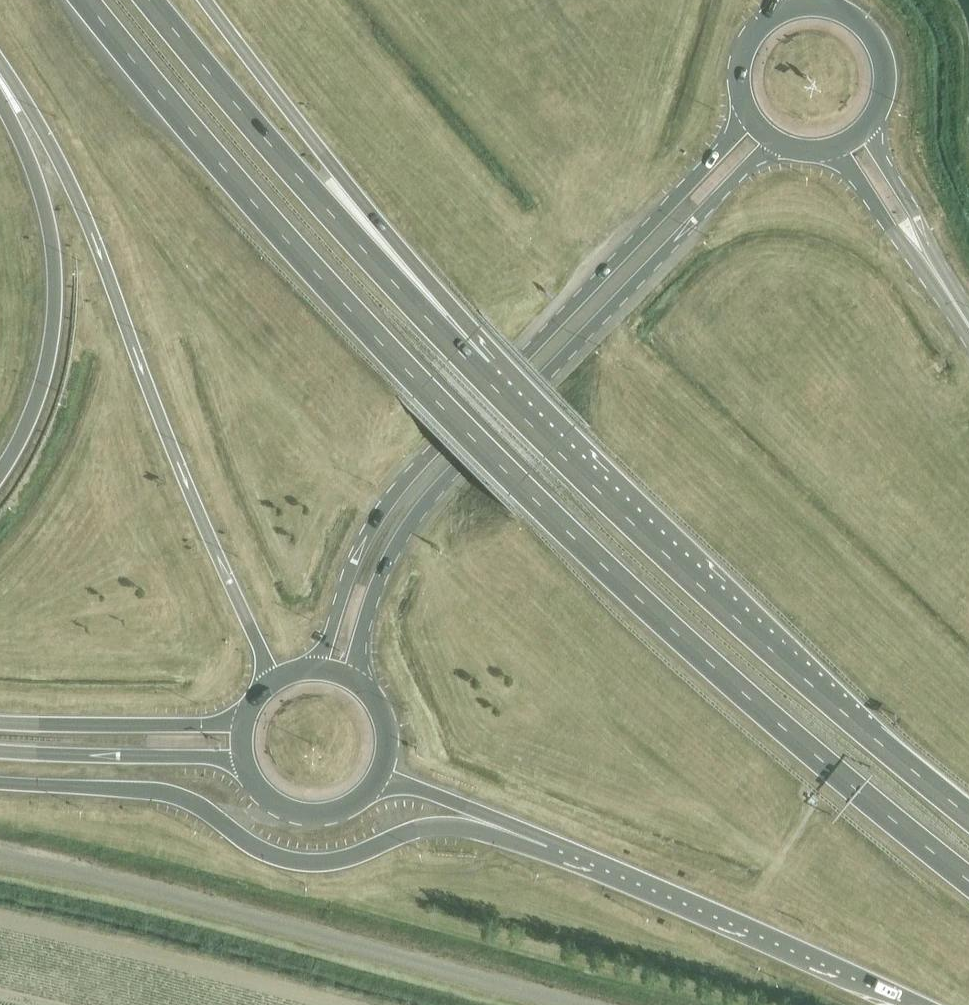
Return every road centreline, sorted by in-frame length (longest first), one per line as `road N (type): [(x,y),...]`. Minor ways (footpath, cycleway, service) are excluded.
road 1 (trunk): [(86,0),(231,176),(517,483),(719,670),(968,880)]
road 2 (trunk): [(744,110),(729,141),(672,205),(393,500),(369,535),(313,668)]
road 3 (trunk): [(357,683),(373,602),(411,521),(731,183),(777,145)]
road 4 (trunk): [(0,64),(72,185),(259,648),(266,684)]
road 5 (trunk): [(968,813),(717,601),(479,372)]
road 6 (unclassified): [(574,1004),(0,856)]
road 7 (trunk): [(0,783),(176,795),(253,845),(294,861),(345,857),(430,826),(550,840)]
road 8 (trunk): [(479,372),(151,0)]
road 9 (trunk): [(479,372),(473,332),(208,0)]
road 10 (trunk): [(550,840),(925,1004)]
road 11 (trunk): [(0,100),(45,208),(55,289),(46,370),(0,473)]
road 12 (trunk): [(246,714),(200,726),(0,721)]
road 13 (trunk): [(0,750),(244,765)]
road 14 (trunk): [(372,786),(416,788),(550,840)]
road 15 (trunk): [(244,765),(270,800),(300,815),(340,811),(372,786)]
road 16 (trunk): [(866,130),(883,96),(881,57),(869,35),(825,8)]
road 17 (trunk): [(829,152),(930,263)]
road 18 (trunk): [(930,263),(866,130)]

